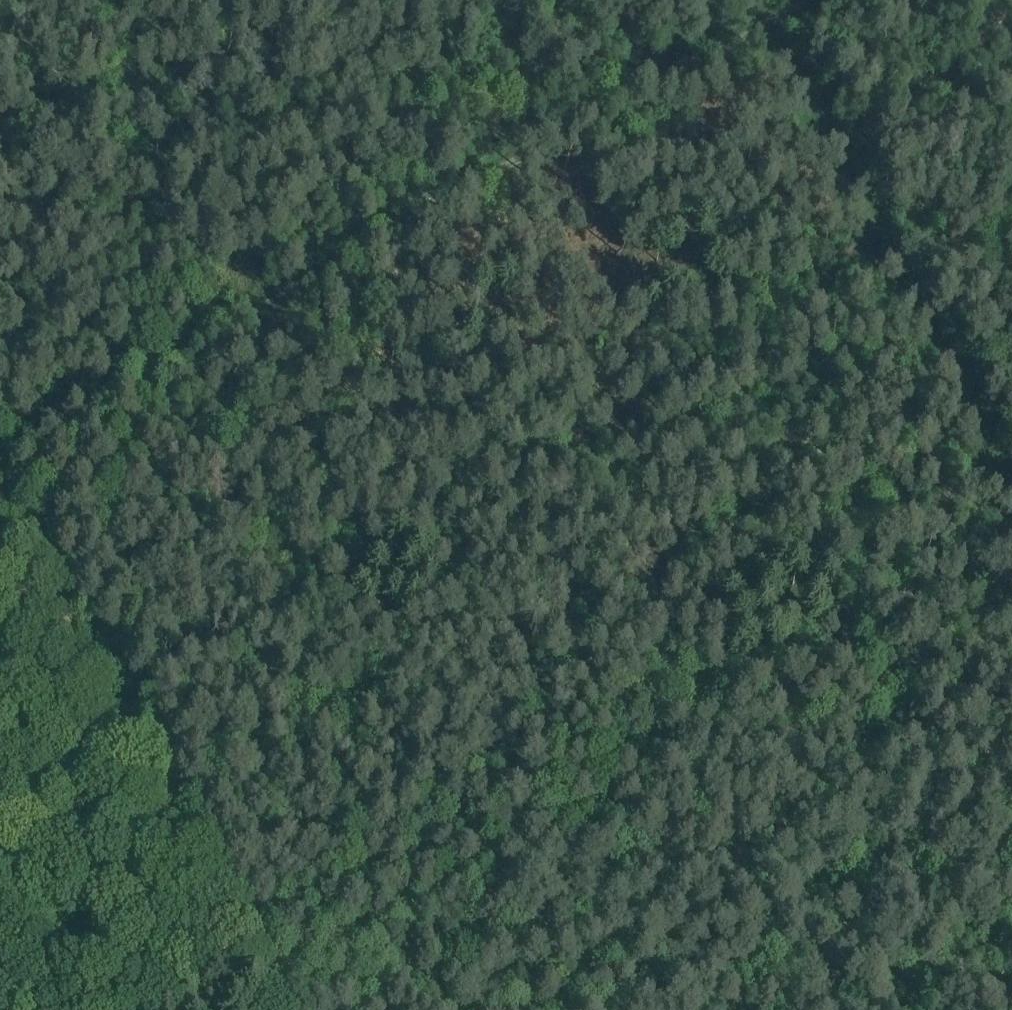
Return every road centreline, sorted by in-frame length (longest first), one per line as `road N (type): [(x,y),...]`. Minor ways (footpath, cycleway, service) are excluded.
road 1 (track): [(0,457),(833,0)]
road 2 (track): [(0,503),(277,1009)]

